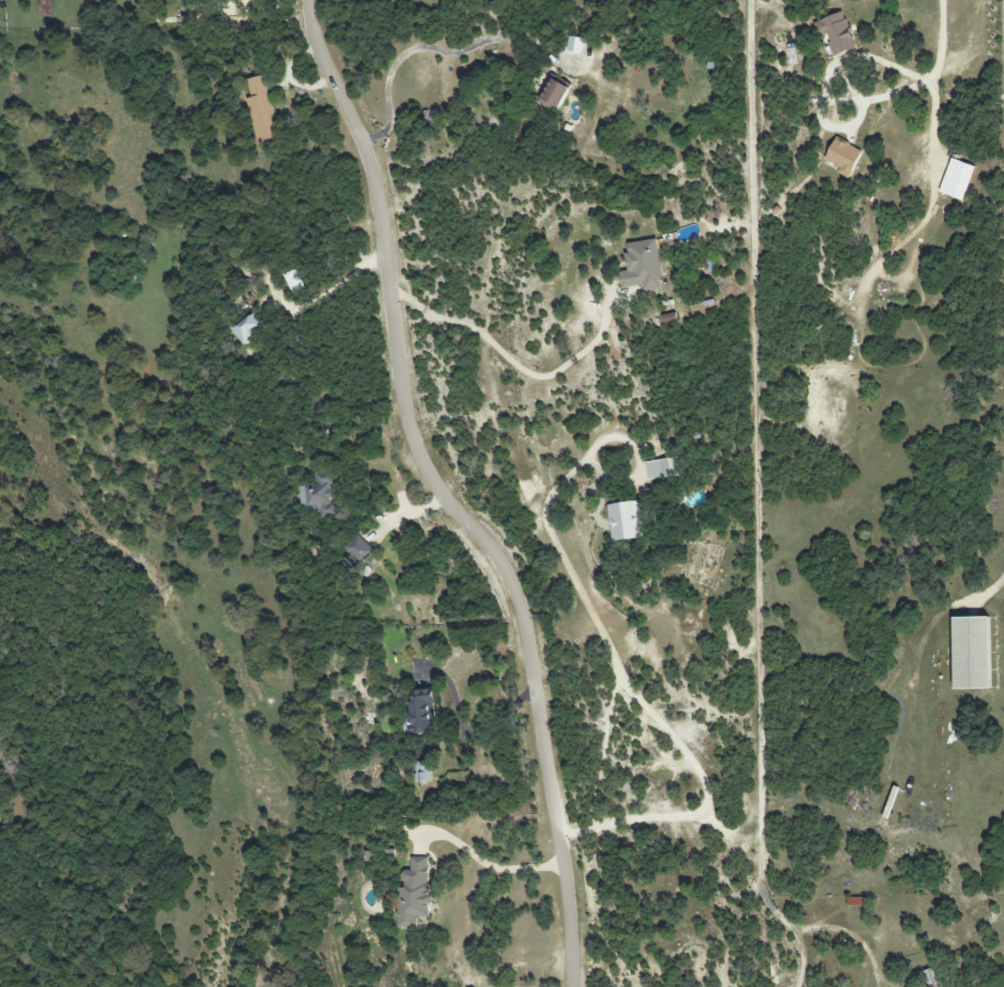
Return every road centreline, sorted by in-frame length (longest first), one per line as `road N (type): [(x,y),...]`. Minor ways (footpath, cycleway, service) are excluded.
road 1 (residential): [(313,0),(324,58),(374,169),(408,413),(437,484),(498,555),(529,626),(569,878),(575,986)]

